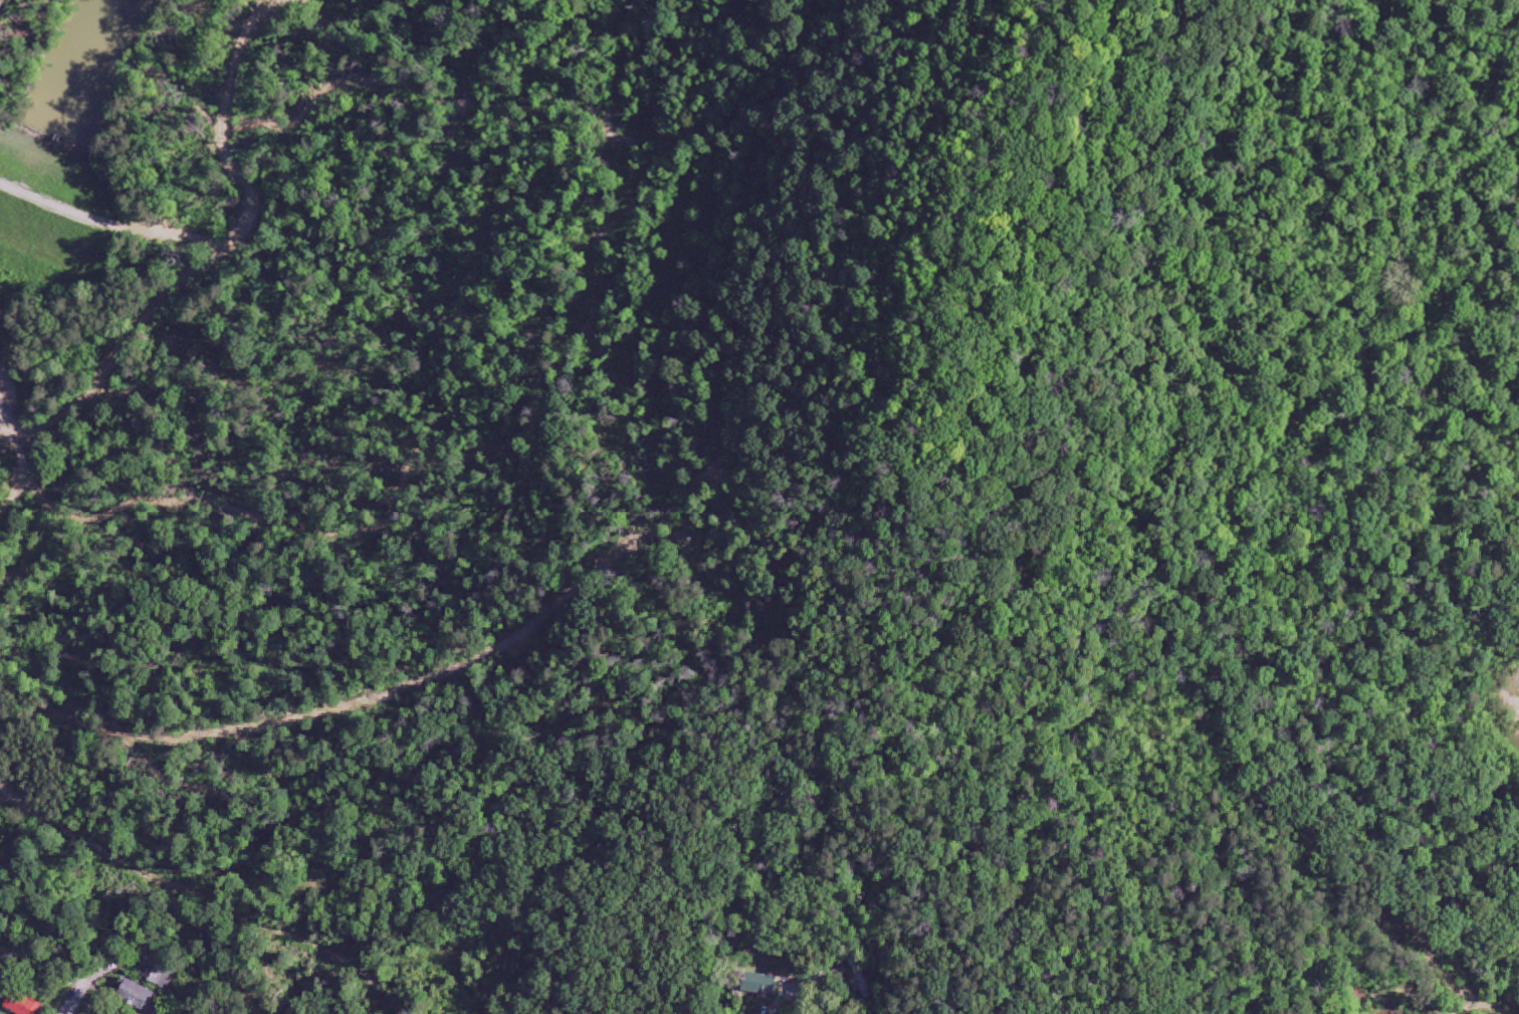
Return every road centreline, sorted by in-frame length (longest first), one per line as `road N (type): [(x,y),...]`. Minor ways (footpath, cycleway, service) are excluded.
road 1 (residential): [(0,365),(105,174),(177,0)]

